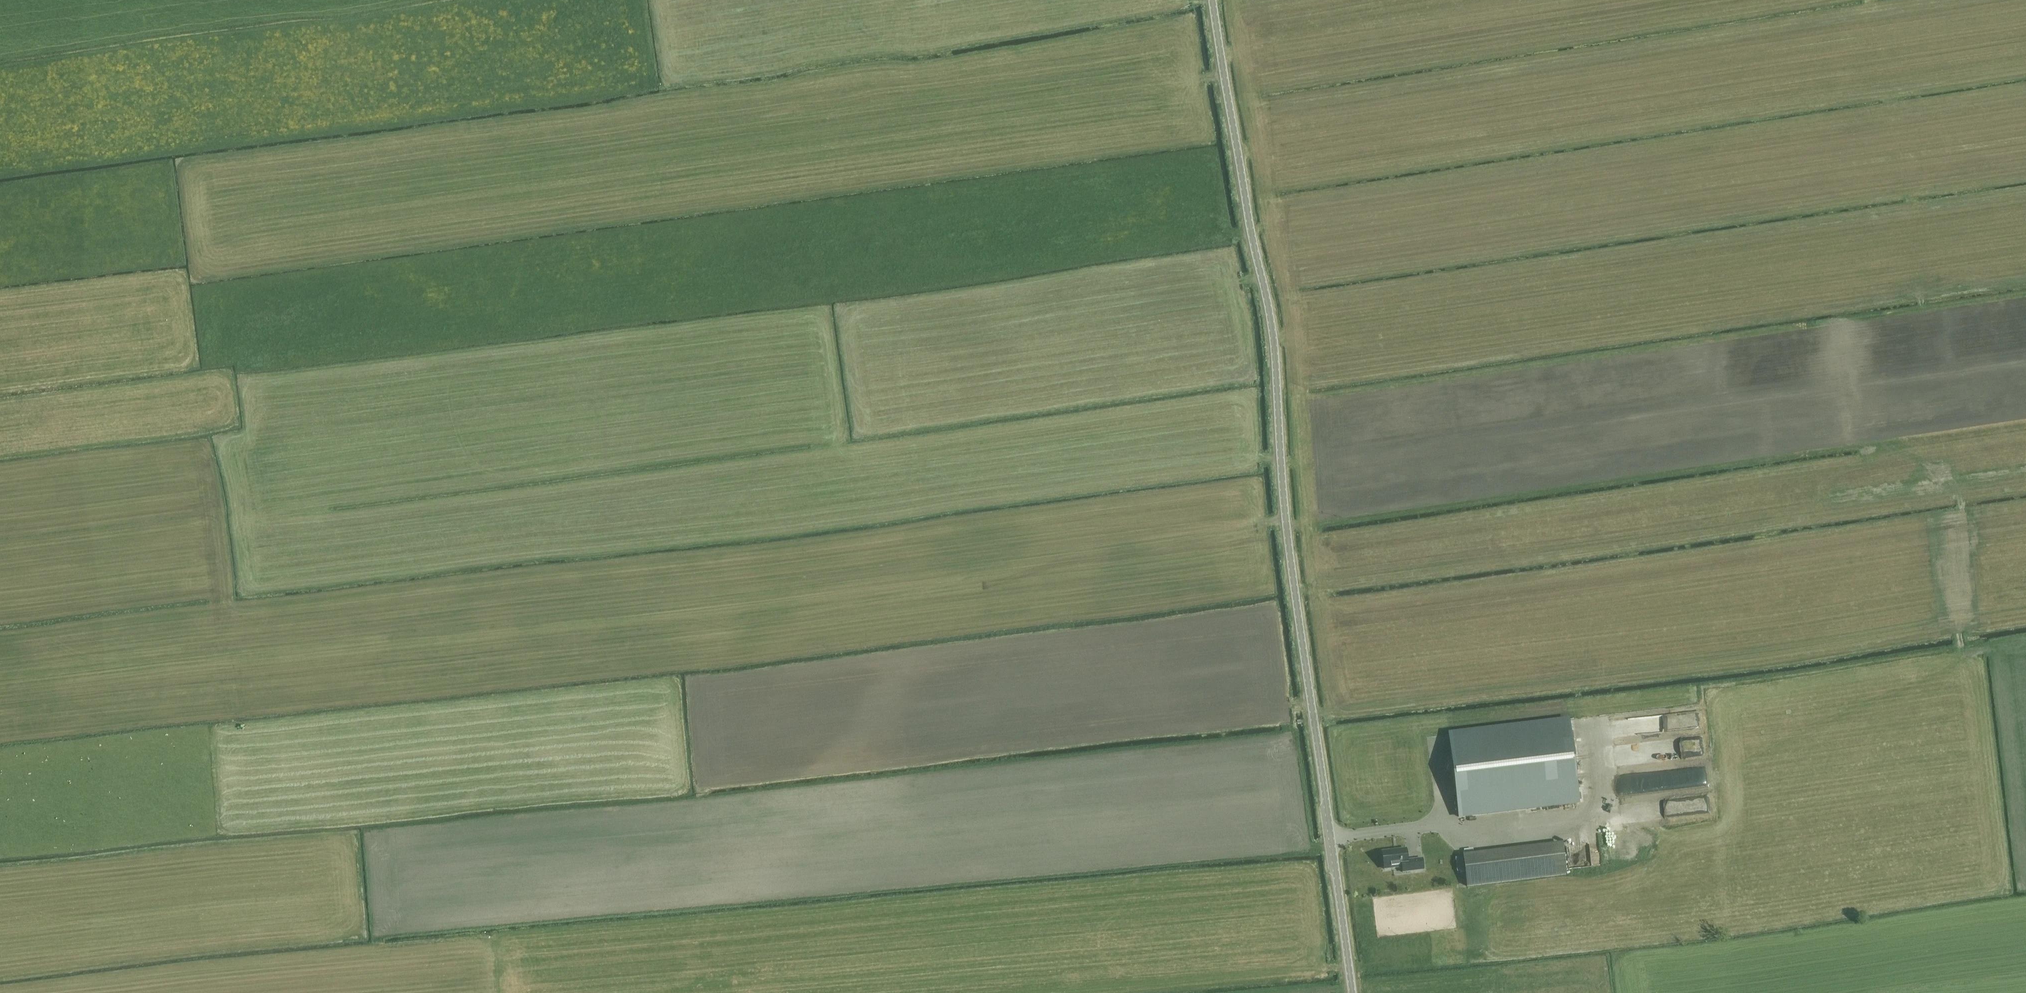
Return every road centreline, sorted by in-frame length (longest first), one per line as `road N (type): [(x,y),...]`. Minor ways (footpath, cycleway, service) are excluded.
road 1 (unclassified): [(1352,992),(1286,524),(1274,343),(1213,0)]

